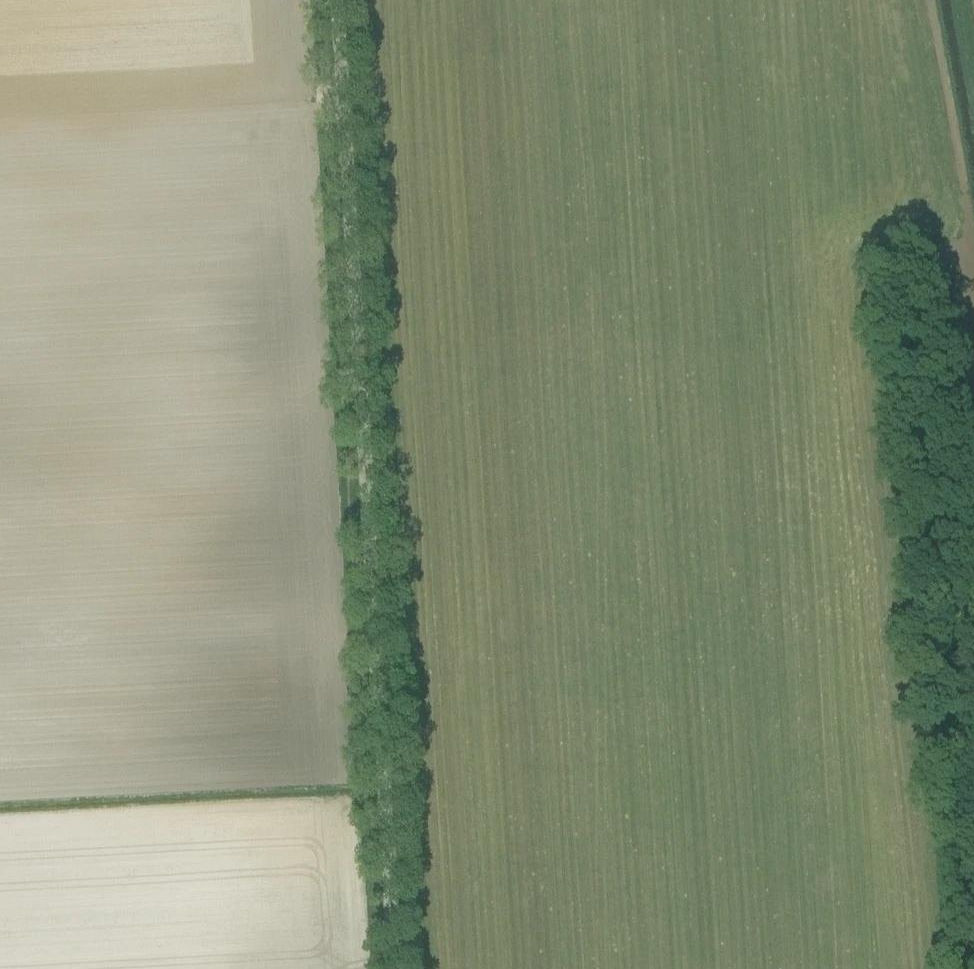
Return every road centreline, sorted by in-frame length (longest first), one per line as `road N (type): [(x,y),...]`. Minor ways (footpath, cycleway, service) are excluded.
road 1 (tertiary): [(398,968),(336,0)]

